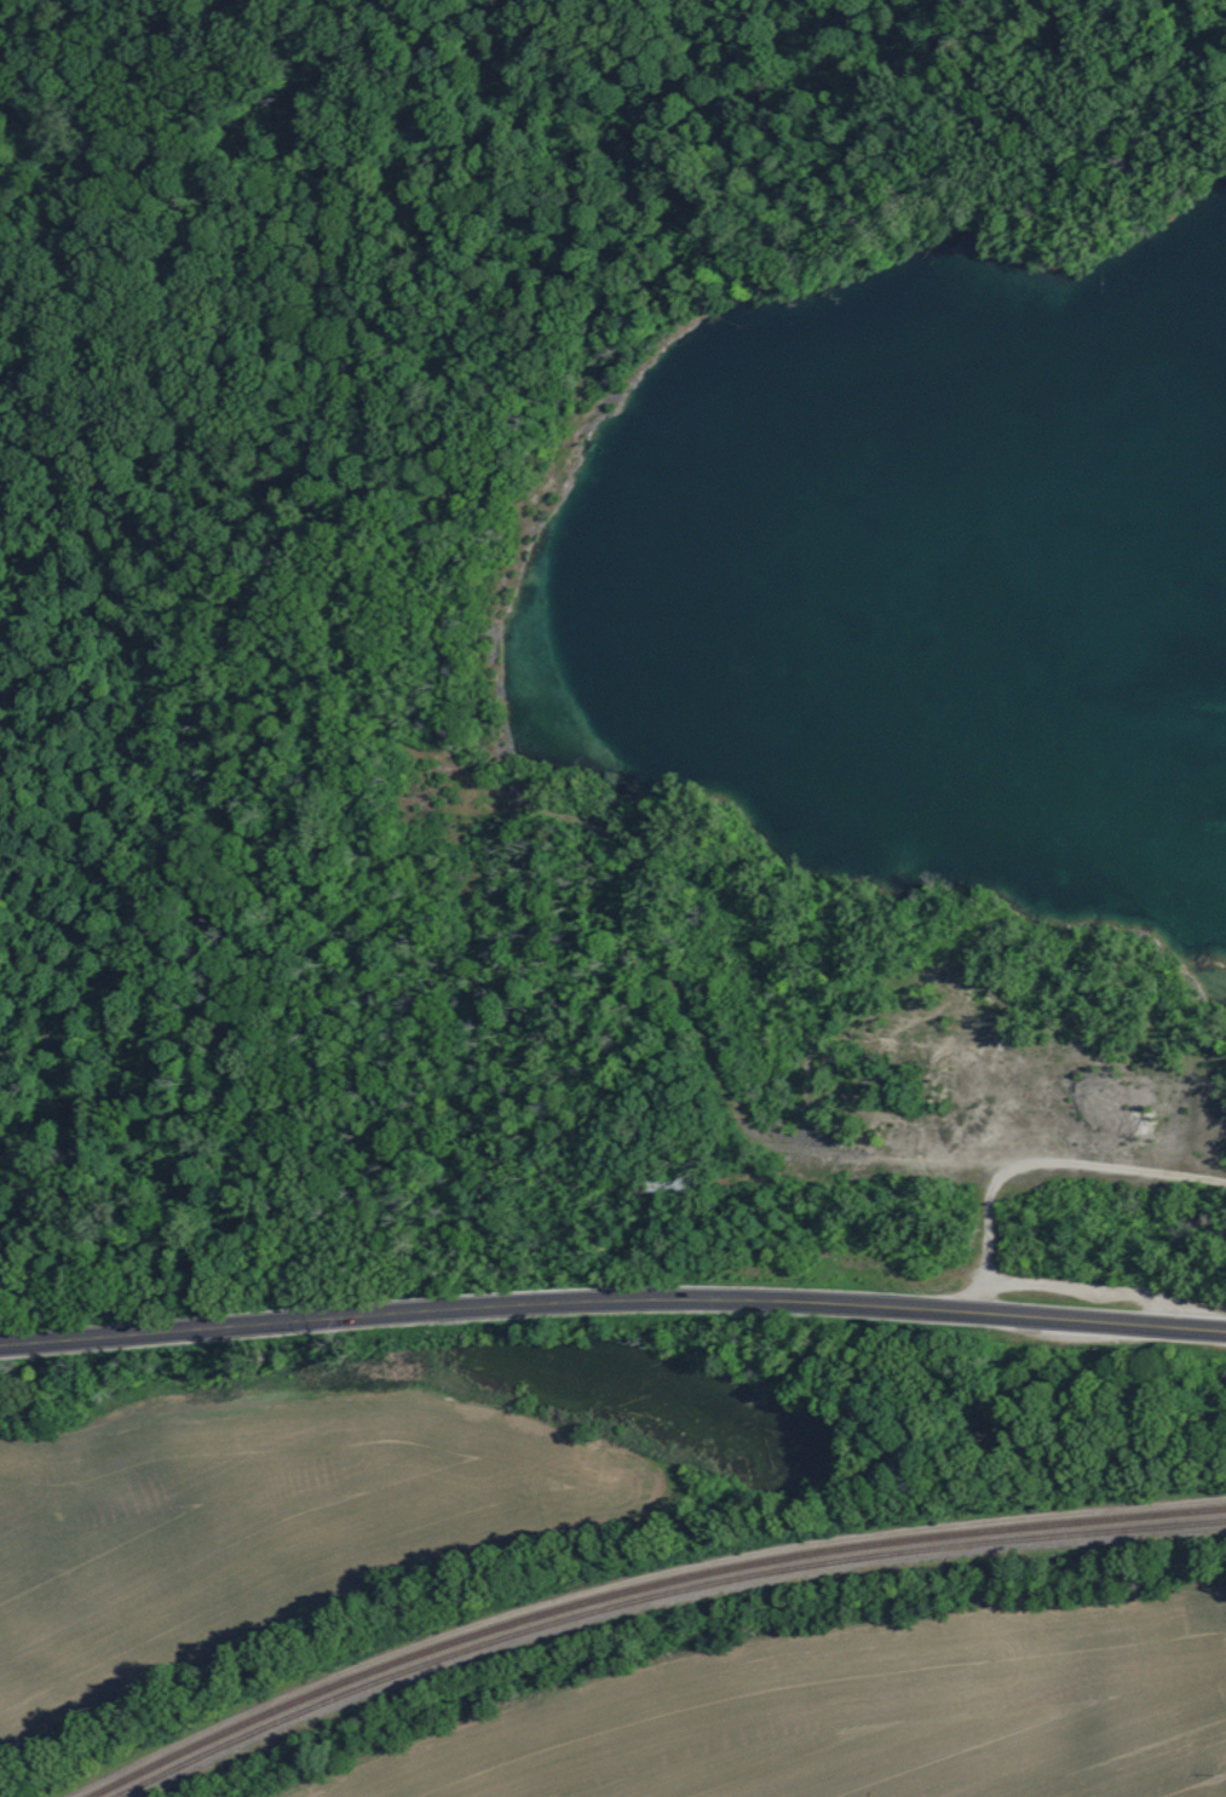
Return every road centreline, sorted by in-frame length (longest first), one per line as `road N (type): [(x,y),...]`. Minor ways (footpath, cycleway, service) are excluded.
road 1 (secondary): [(0,1321),(379,1317),(649,1284),(1225,1324)]

